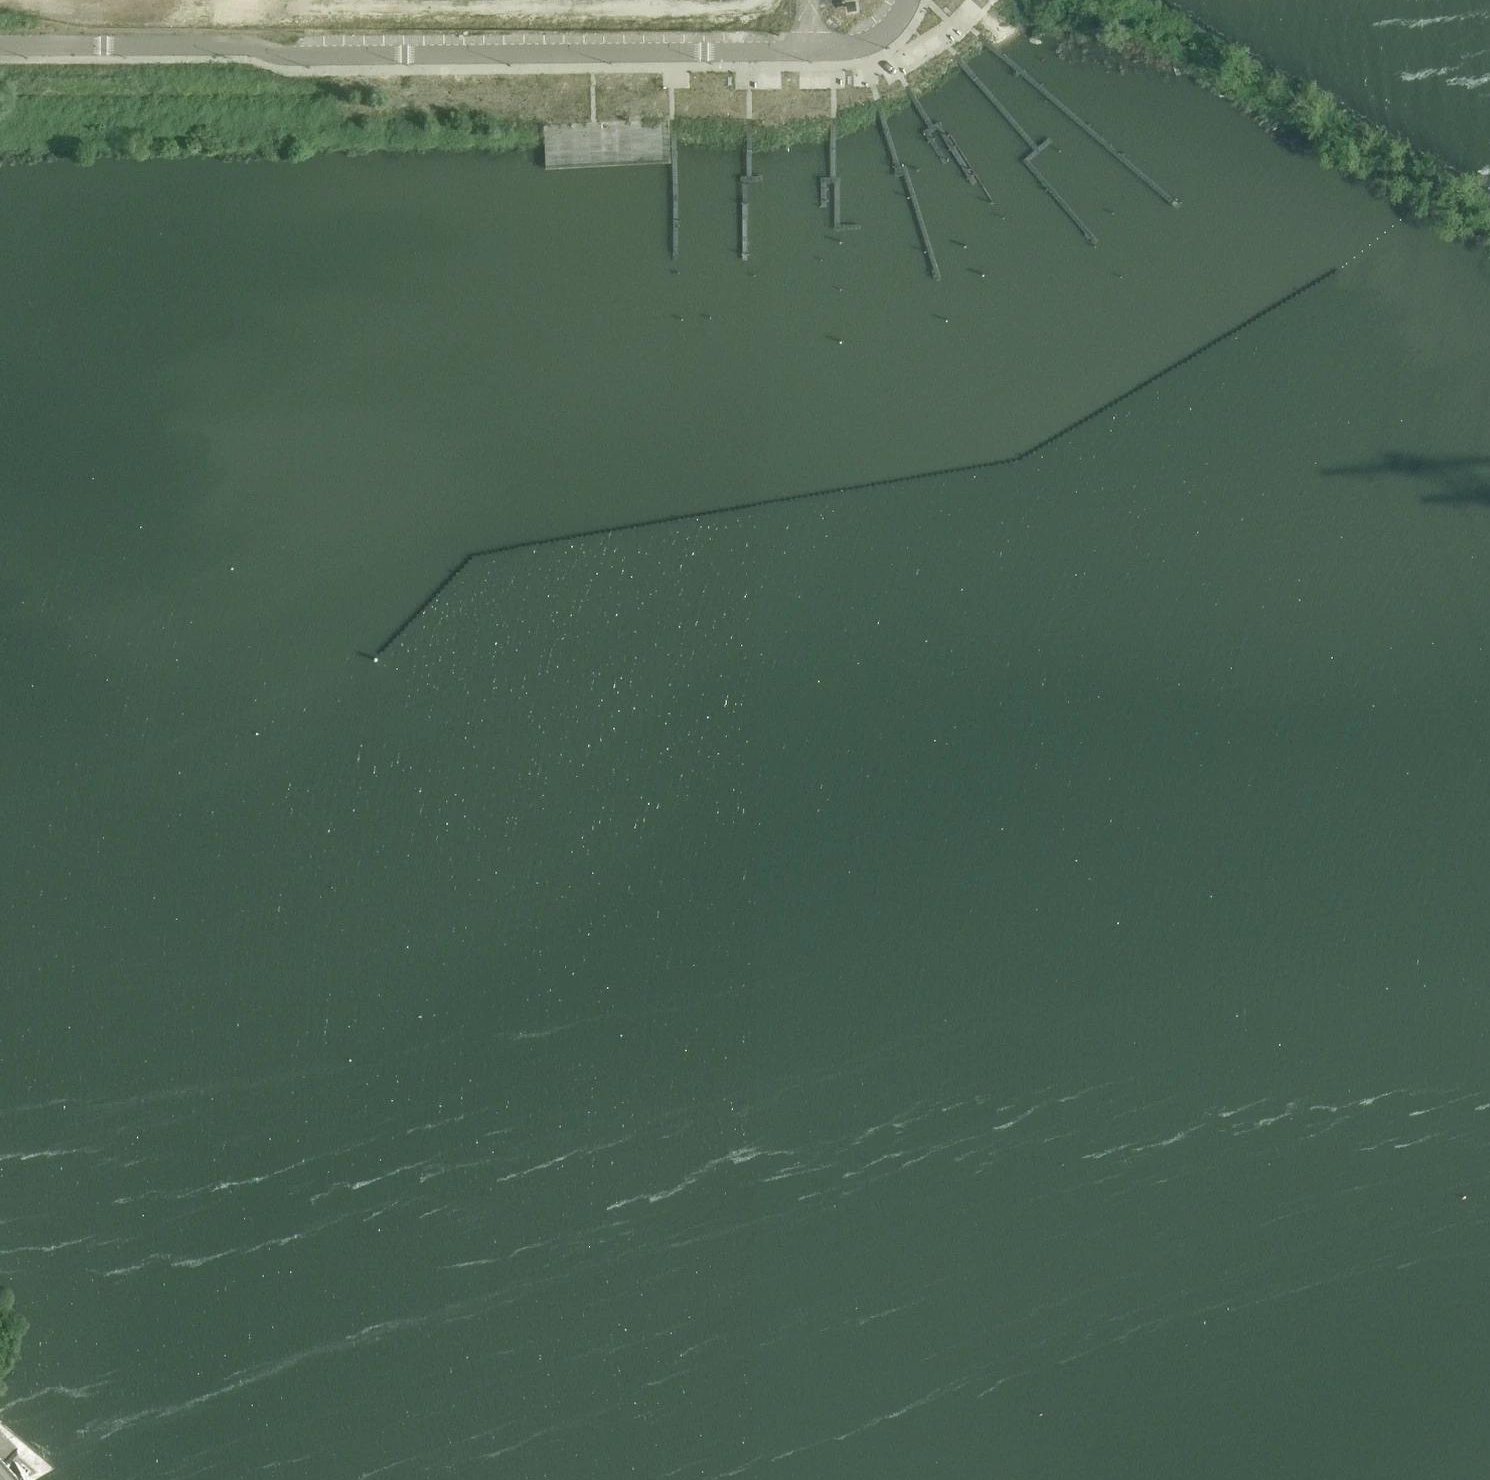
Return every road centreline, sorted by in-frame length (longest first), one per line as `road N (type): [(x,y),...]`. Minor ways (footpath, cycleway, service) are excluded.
road 1 (unclassified): [(0,46),(249,46),(315,56),(808,50),(854,48),(886,33),(907,0)]

